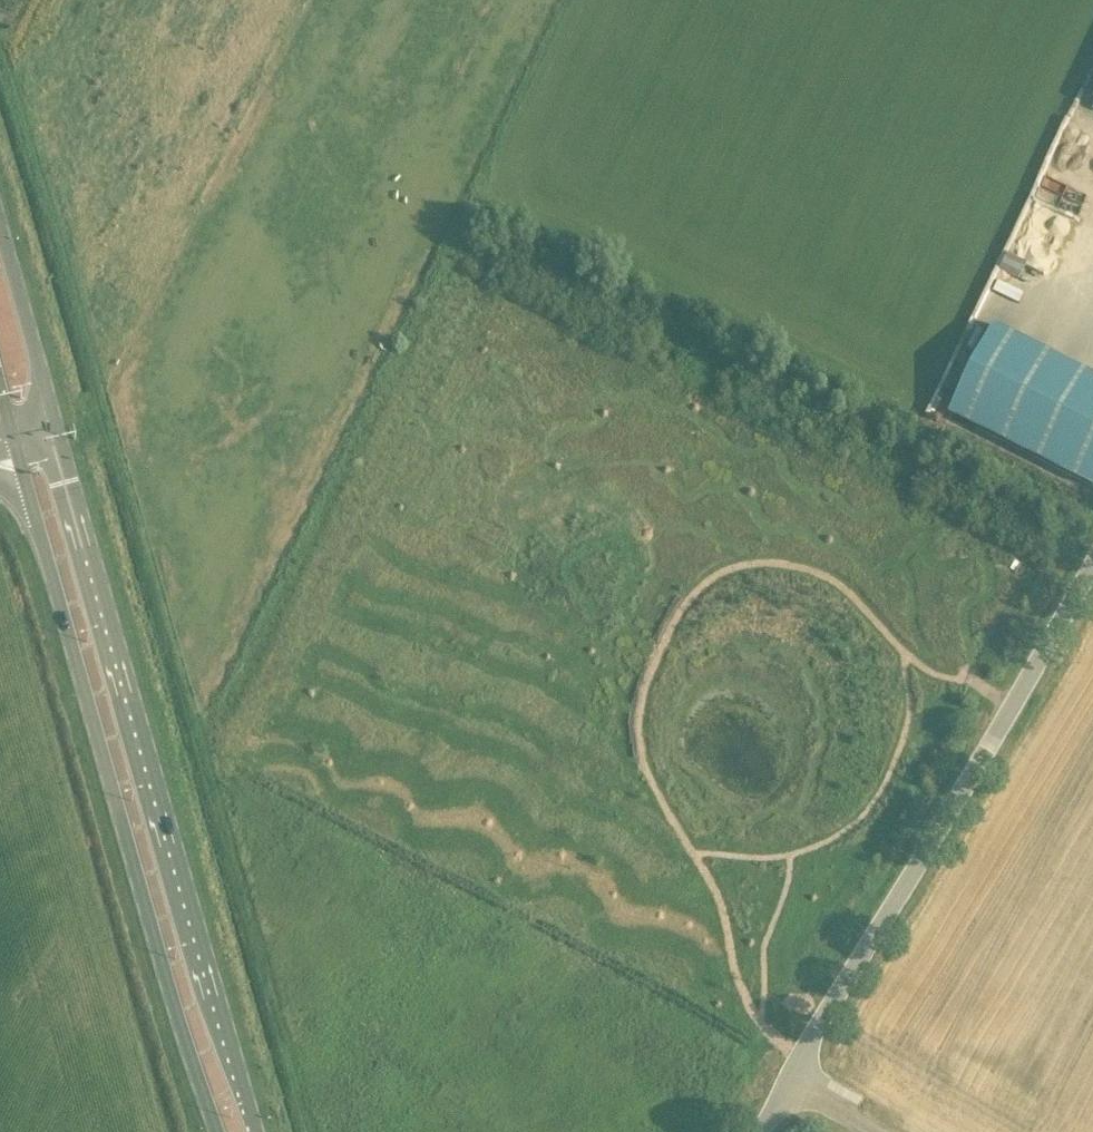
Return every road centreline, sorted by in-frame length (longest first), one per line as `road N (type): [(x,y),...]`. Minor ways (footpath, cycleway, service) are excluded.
road 1 (primary): [(256,1131),(54,421)]
road 2 (primary): [(18,456),(170,997),(218,1131)]
road 3 (unclassified): [(756,1131),(1092,566)]
road 4 (primary): [(54,421),(0,231)]

